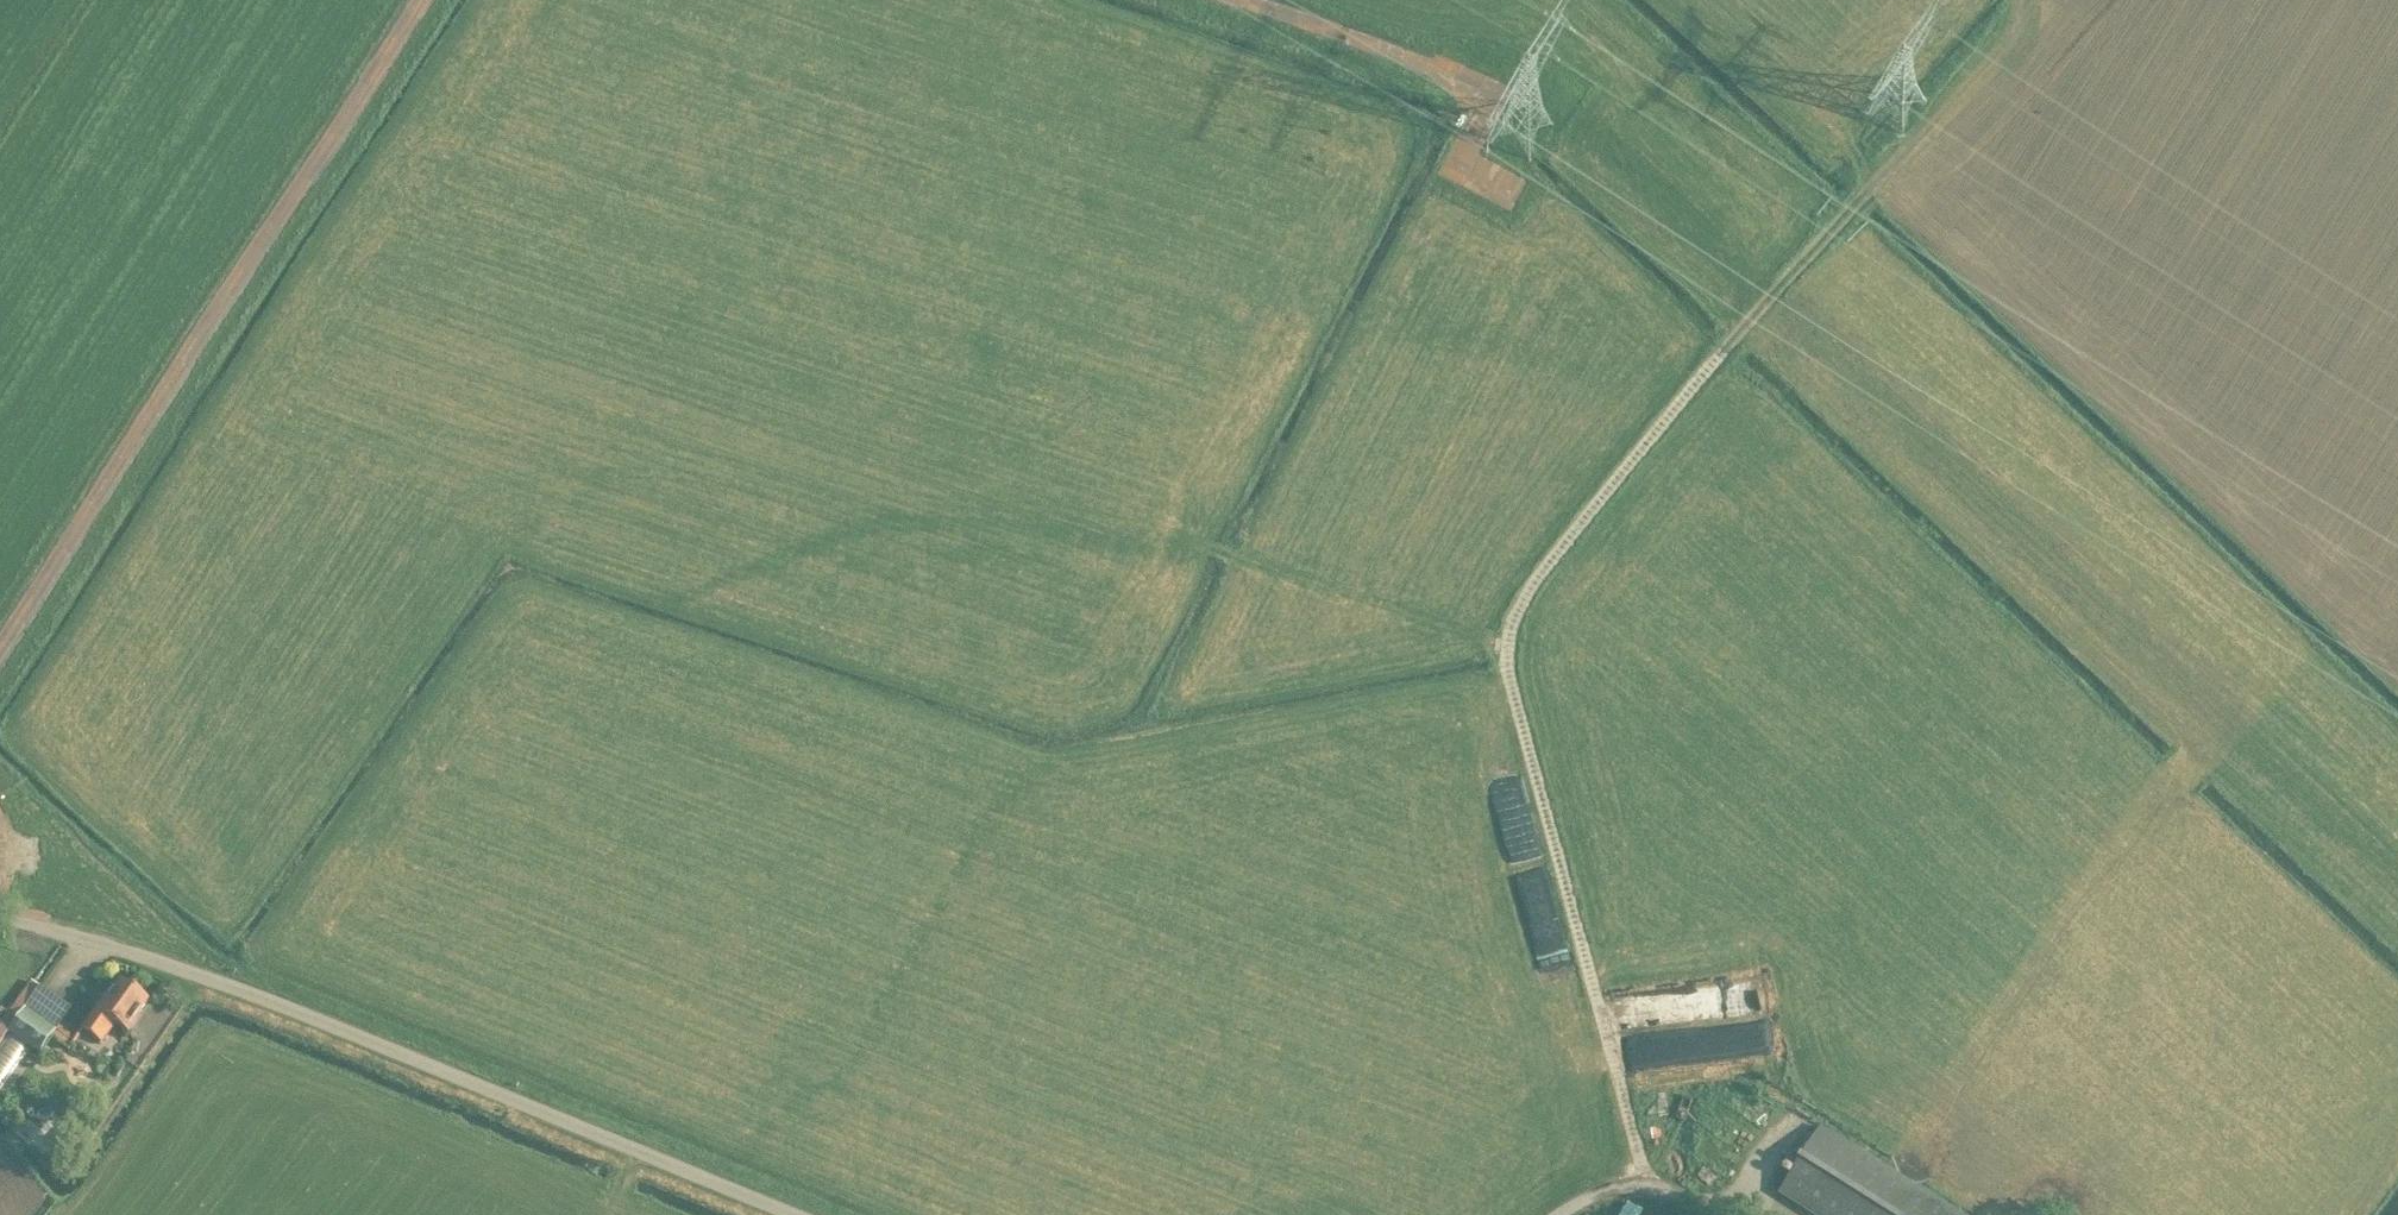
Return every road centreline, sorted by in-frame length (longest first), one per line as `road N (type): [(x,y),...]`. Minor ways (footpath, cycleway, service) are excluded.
road 1 (unclassified): [(809,1214),(205,971),(0,912)]

